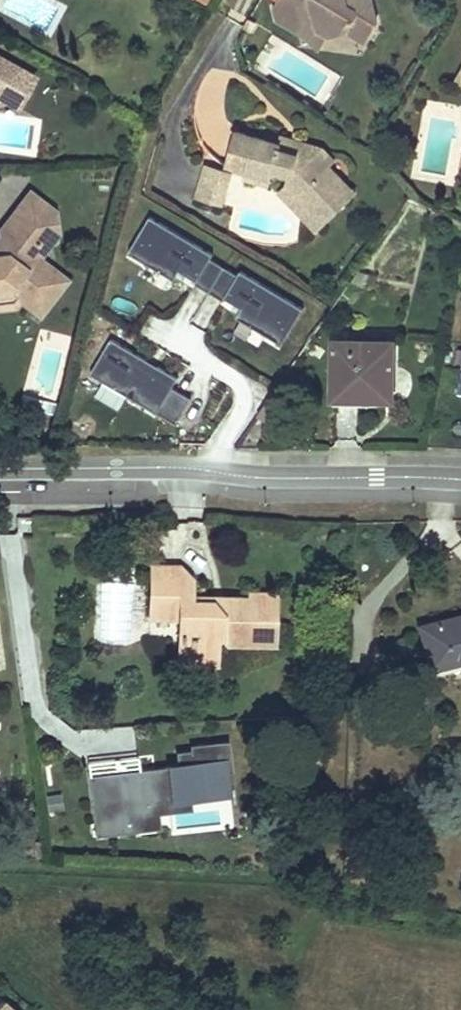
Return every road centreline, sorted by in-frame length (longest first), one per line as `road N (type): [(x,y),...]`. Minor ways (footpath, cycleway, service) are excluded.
road 1 (residential): [(460,480),(263,466),(0,469)]

